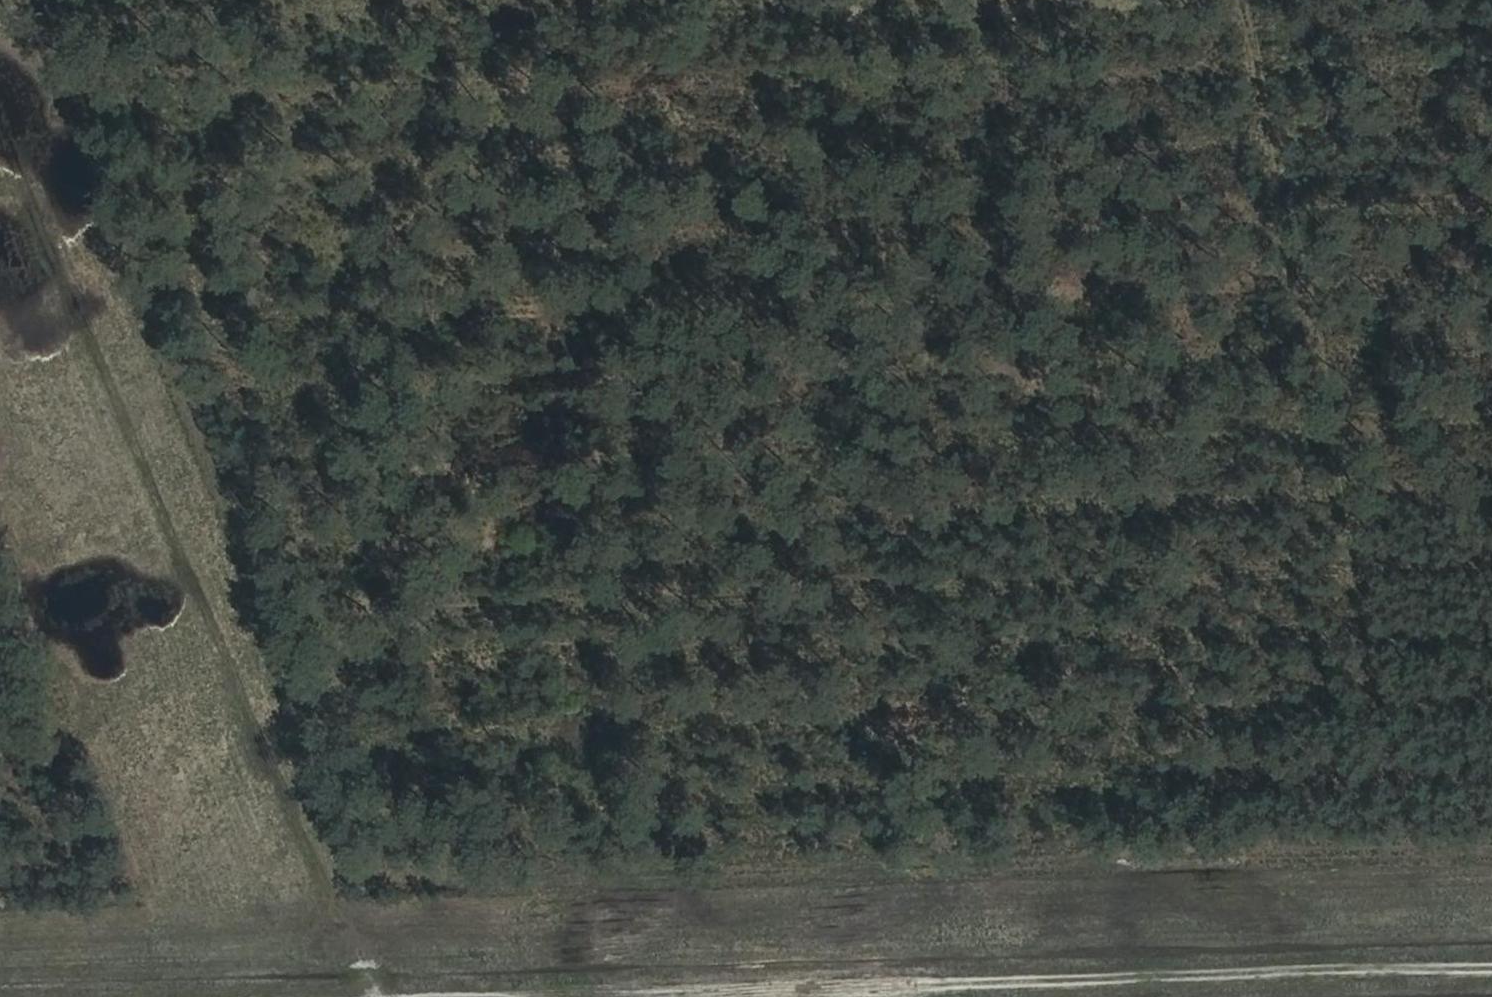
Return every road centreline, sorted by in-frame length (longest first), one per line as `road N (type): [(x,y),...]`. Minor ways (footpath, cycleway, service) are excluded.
road 1 (track): [(0,985),(1491,916)]
road 2 (track): [(0,267),(300,996)]

